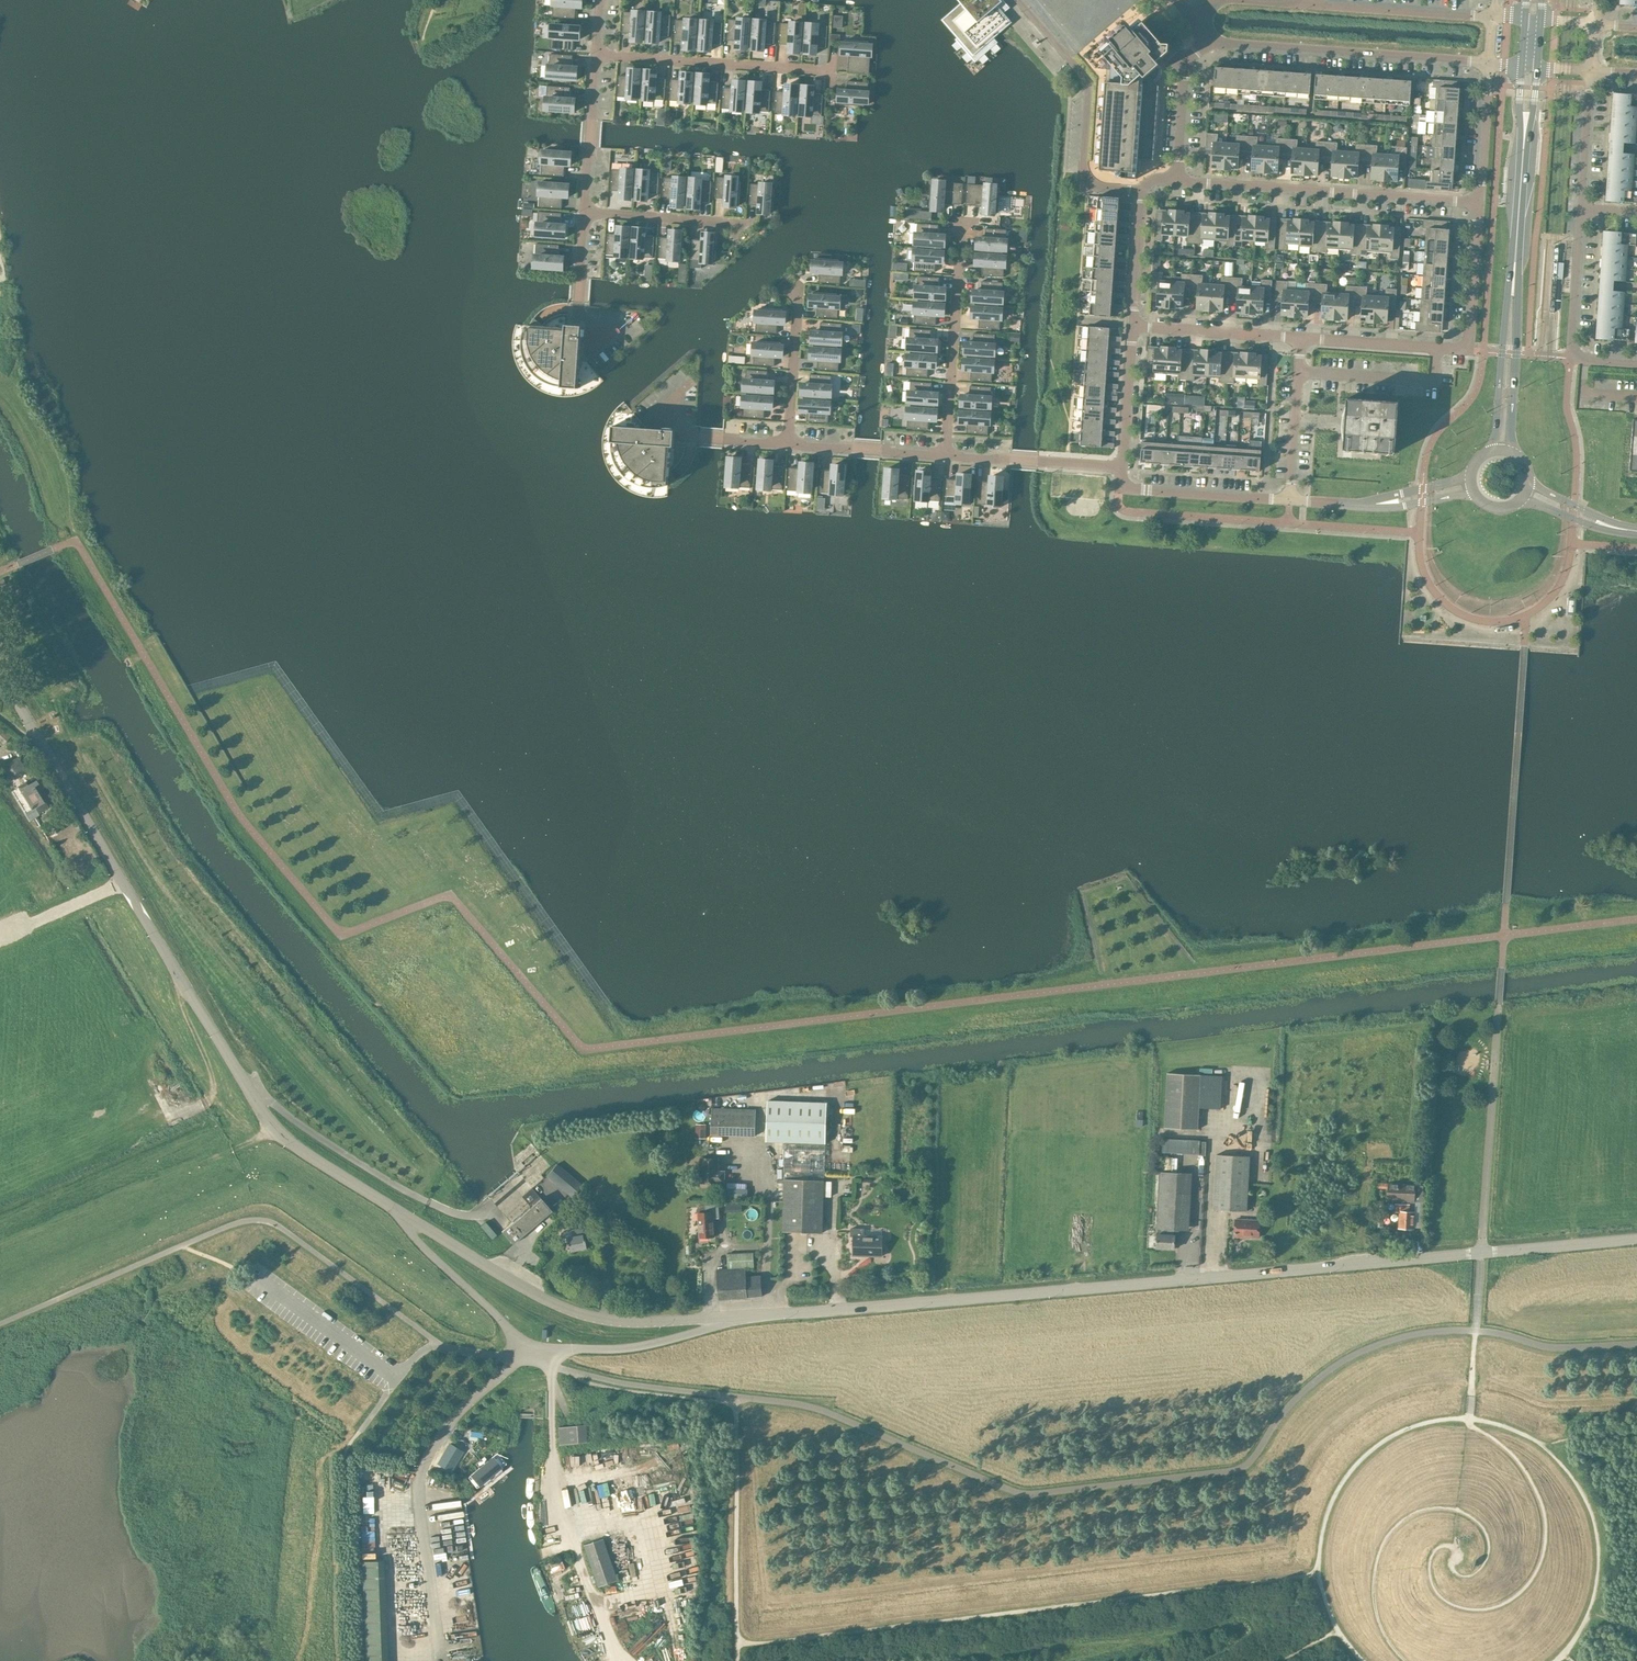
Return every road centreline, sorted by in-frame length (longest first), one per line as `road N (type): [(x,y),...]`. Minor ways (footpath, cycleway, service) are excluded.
road 1 (unclassified): [(1636,1238),(738,1317)]
road 2 (unclassified): [(399,1212),(274,1131),(0,673)]
road 3 (unclassified): [(399,1212),(423,1248),(536,1352),(627,1348),(738,1317)]
road 4 (unclassified): [(738,1317),(641,1322),(578,1313),(399,1212)]
road 5 (residential): [(1301,339),(1466,348),(1481,202)]
road 6 (residential): [(1481,202),(1177,180)]
road 7 (track): [(0,1245),(272,1127)]
road 8 (residential): [(1208,45),(1489,64)]
road 9 (residential): [(1017,0),(1087,83),(1086,181),(1140,189)]
road 10 (residential): [(831,72),(595,55)]
road 11 (residential): [(945,456),(962,223)]
road 12 (residential): [(1492,17),(1268,0)]
road 13 (residential): [(1636,363),(1571,358),(1583,210)]
road 14 (residential): [(1289,501),(1121,487),(1123,468)]
road 15 (track): [(155,1124),(213,1091),(181,1001),(182,981)]
road 16 (tertiary): [(1513,453),(1513,283)]
road 17 (tertiary): [(1513,283),(1492,451)]
road 18 (residential): [(1133,326),(1301,339)]
road 19 (residential): [(751,225),(585,213)]
road 20 (residential): [(1289,501),(1301,339)]
road 21 (residential): [(945,456),(787,444)]
road 22 (residential): [(585,213),(595,55)]
road 23 (residential): [(787,444),(799,289)]
road 24 (tertiary): [(1524,133),(1513,283)]
road 25 (residential): [(1177,180),(1184,67),(1208,45)]
road 26 (residential): [(1133,326),(1123,468)]
road 27 (residential): [(1583,210),(1592,70)]
road 28 (residential): [(606,341),(578,308),(585,213)]
road 29 (residential): [(1481,202),(1489,64)]
road 30 (residential): [(1140,189),(1133,326)]

